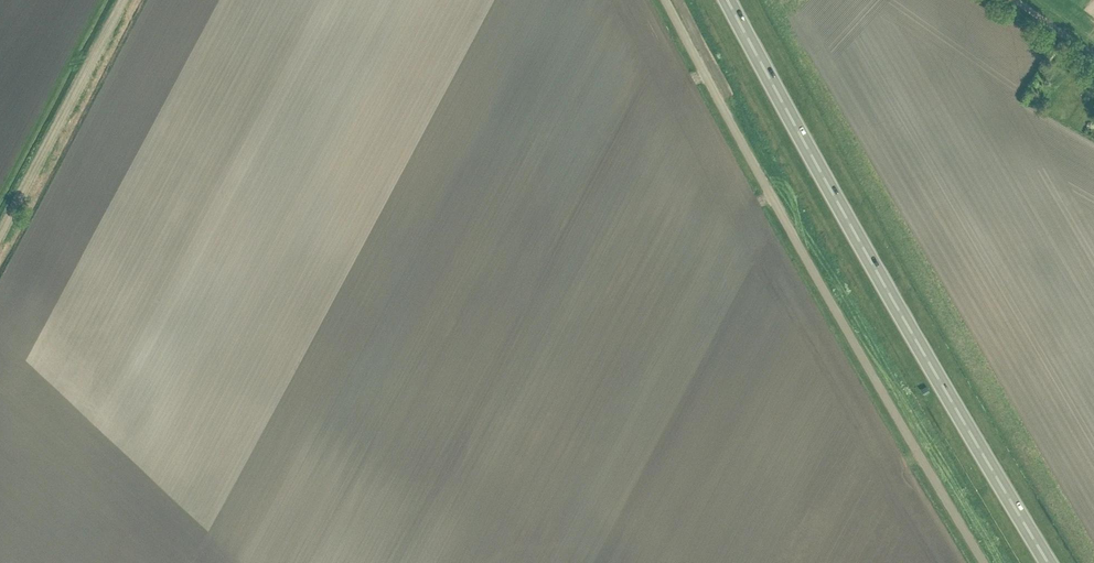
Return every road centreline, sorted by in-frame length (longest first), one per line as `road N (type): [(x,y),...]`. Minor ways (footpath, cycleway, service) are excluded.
road 1 (trunk): [(1050,562),(728,0)]
road 2 (unclassified): [(987,562),(838,316),(666,0)]
road 3 (track): [(123,0),(0,235)]

